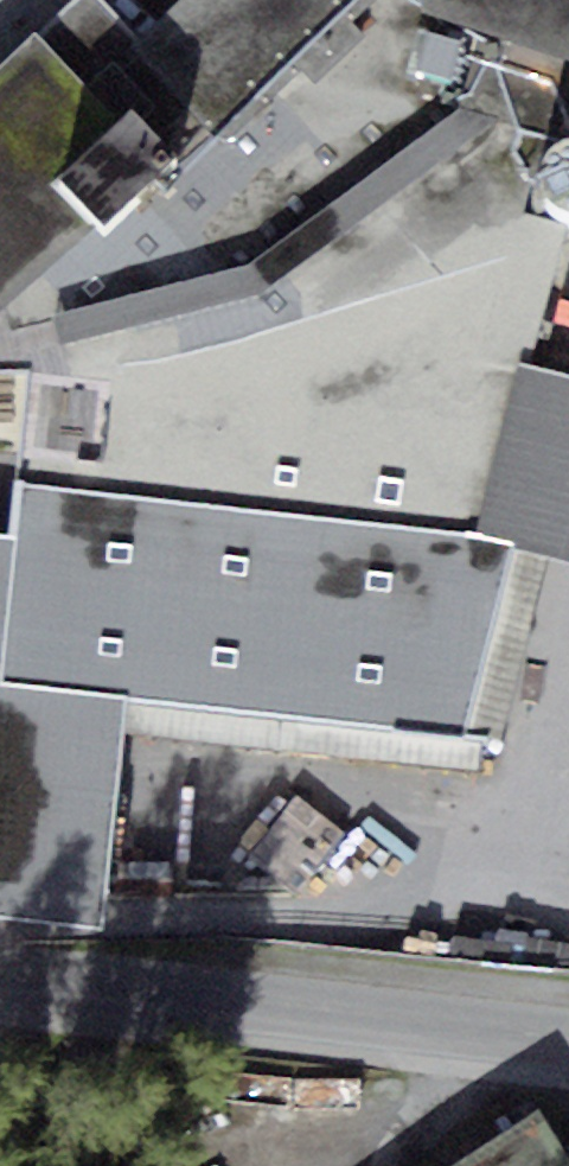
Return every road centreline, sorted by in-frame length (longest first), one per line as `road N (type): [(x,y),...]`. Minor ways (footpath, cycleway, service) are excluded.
road 1 (tertiary): [(0,976),(568,1036)]

